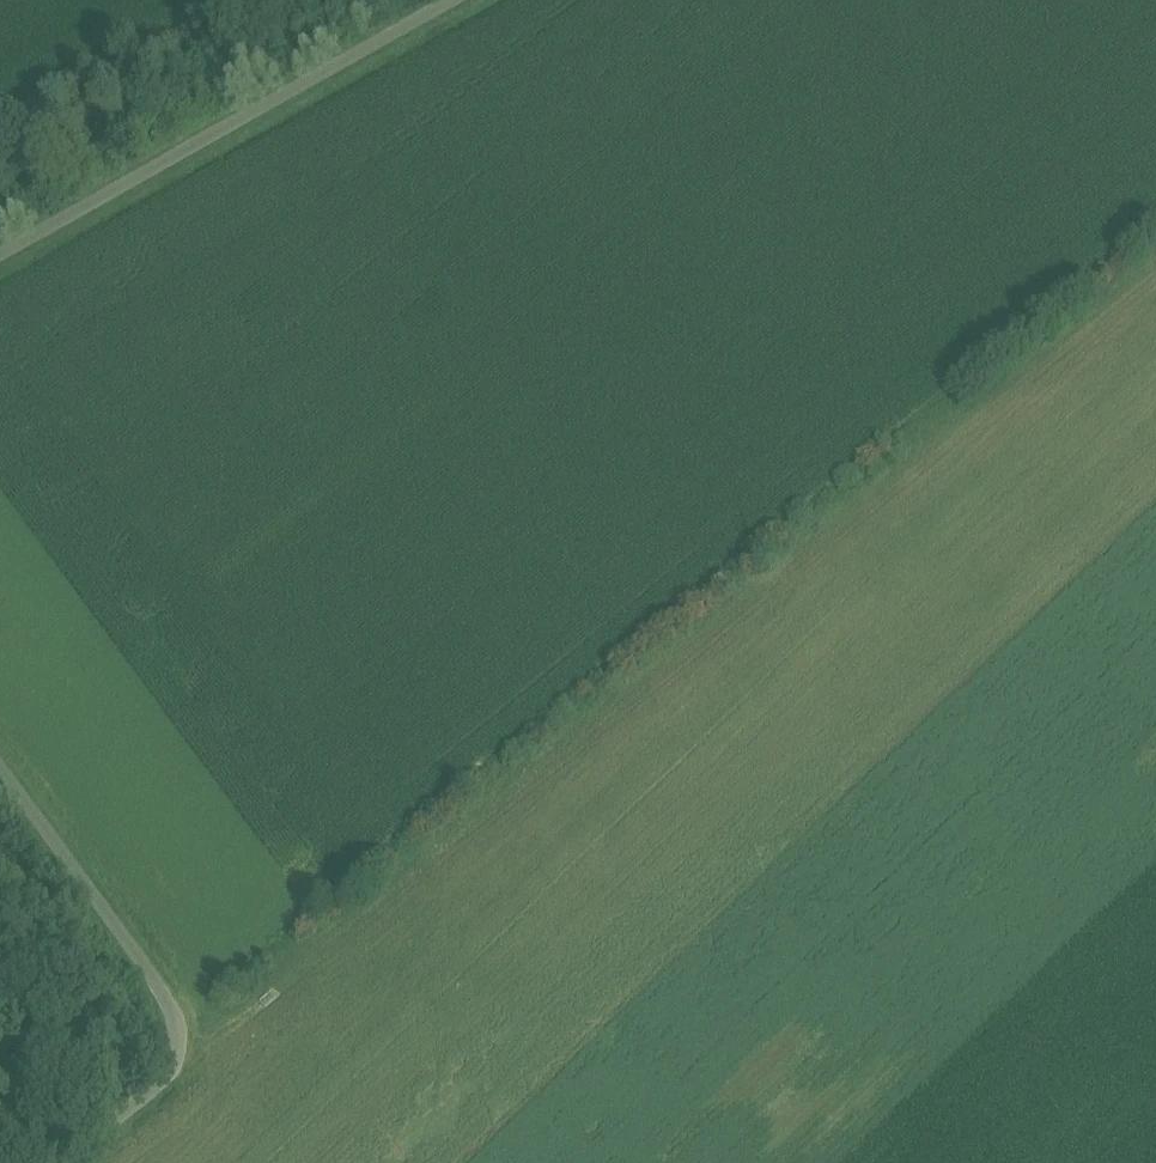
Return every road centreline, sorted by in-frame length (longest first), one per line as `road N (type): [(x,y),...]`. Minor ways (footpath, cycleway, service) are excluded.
road 1 (residential): [(0,258),(454,0)]
road 2 (residential): [(48,1162),(165,1077),(179,1048),(170,1009),(0,772)]

